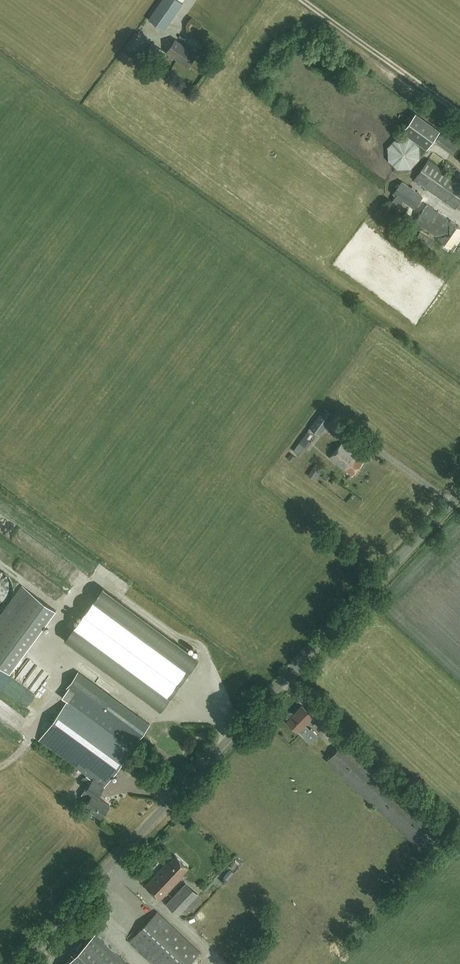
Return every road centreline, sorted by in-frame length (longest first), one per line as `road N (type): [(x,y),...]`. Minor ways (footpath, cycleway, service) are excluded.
road 1 (unclassified): [(18,963),(459,493)]
road 2 (track): [(459,114),(305,0)]

